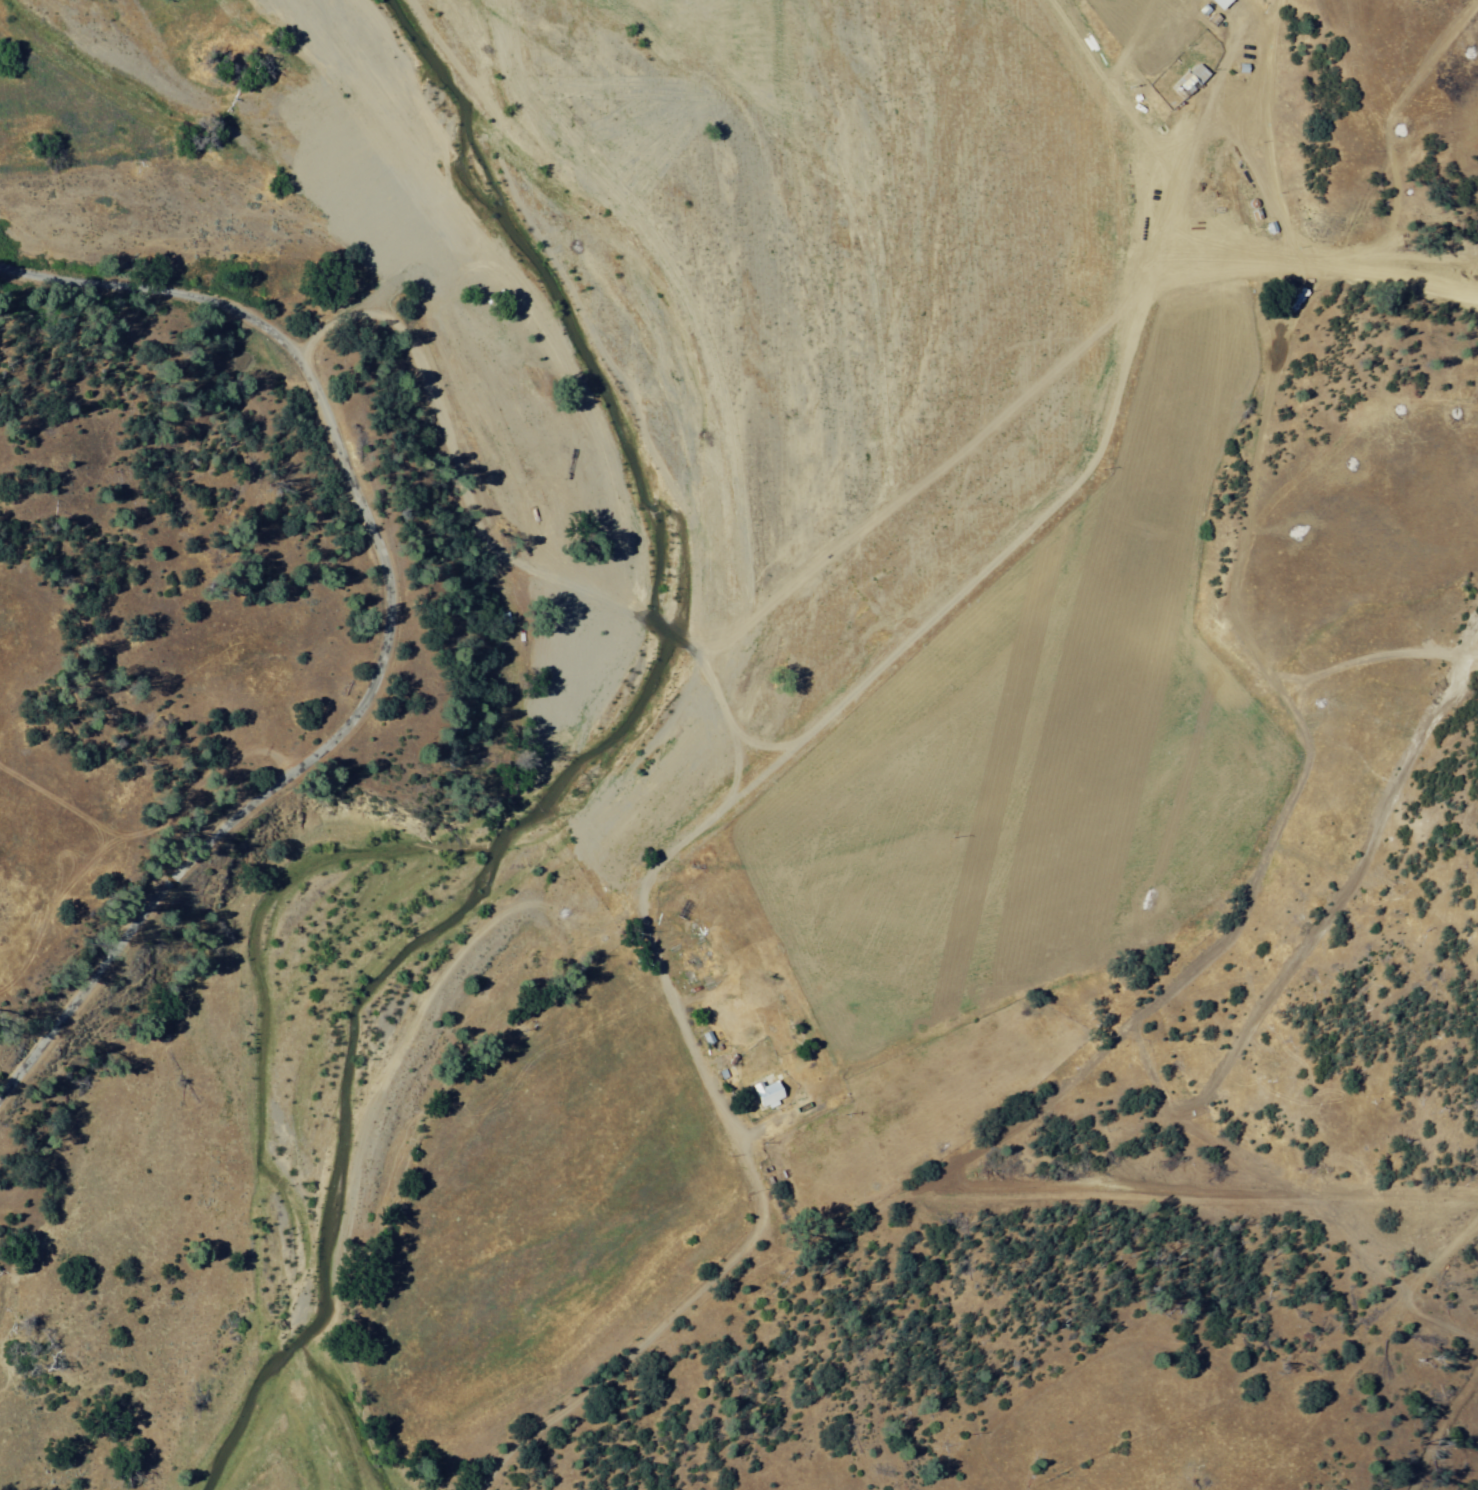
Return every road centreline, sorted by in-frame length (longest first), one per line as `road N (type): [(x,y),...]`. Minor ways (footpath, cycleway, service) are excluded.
road 1 (residential): [(0,1086),(162,876),(355,703),(373,675),(390,606),(383,556),(324,412),(304,369),(276,336),(208,304),(47,288),(0,275)]
road 2 (track): [(734,798),(1089,468),(1231,45)]
road 3 (track): [(481,1489),(493,1455),(598,1385),(756,1235),(751,1182),(642,927),(638,900),(649,871),(734,798)]
road 4 (track): [(304,369),(317,334),(341,323),(376,319),(400,335),(482,545),(543,596),(566,703),(609,705),(684,671),(742,671),(749,687),(734,798)]

